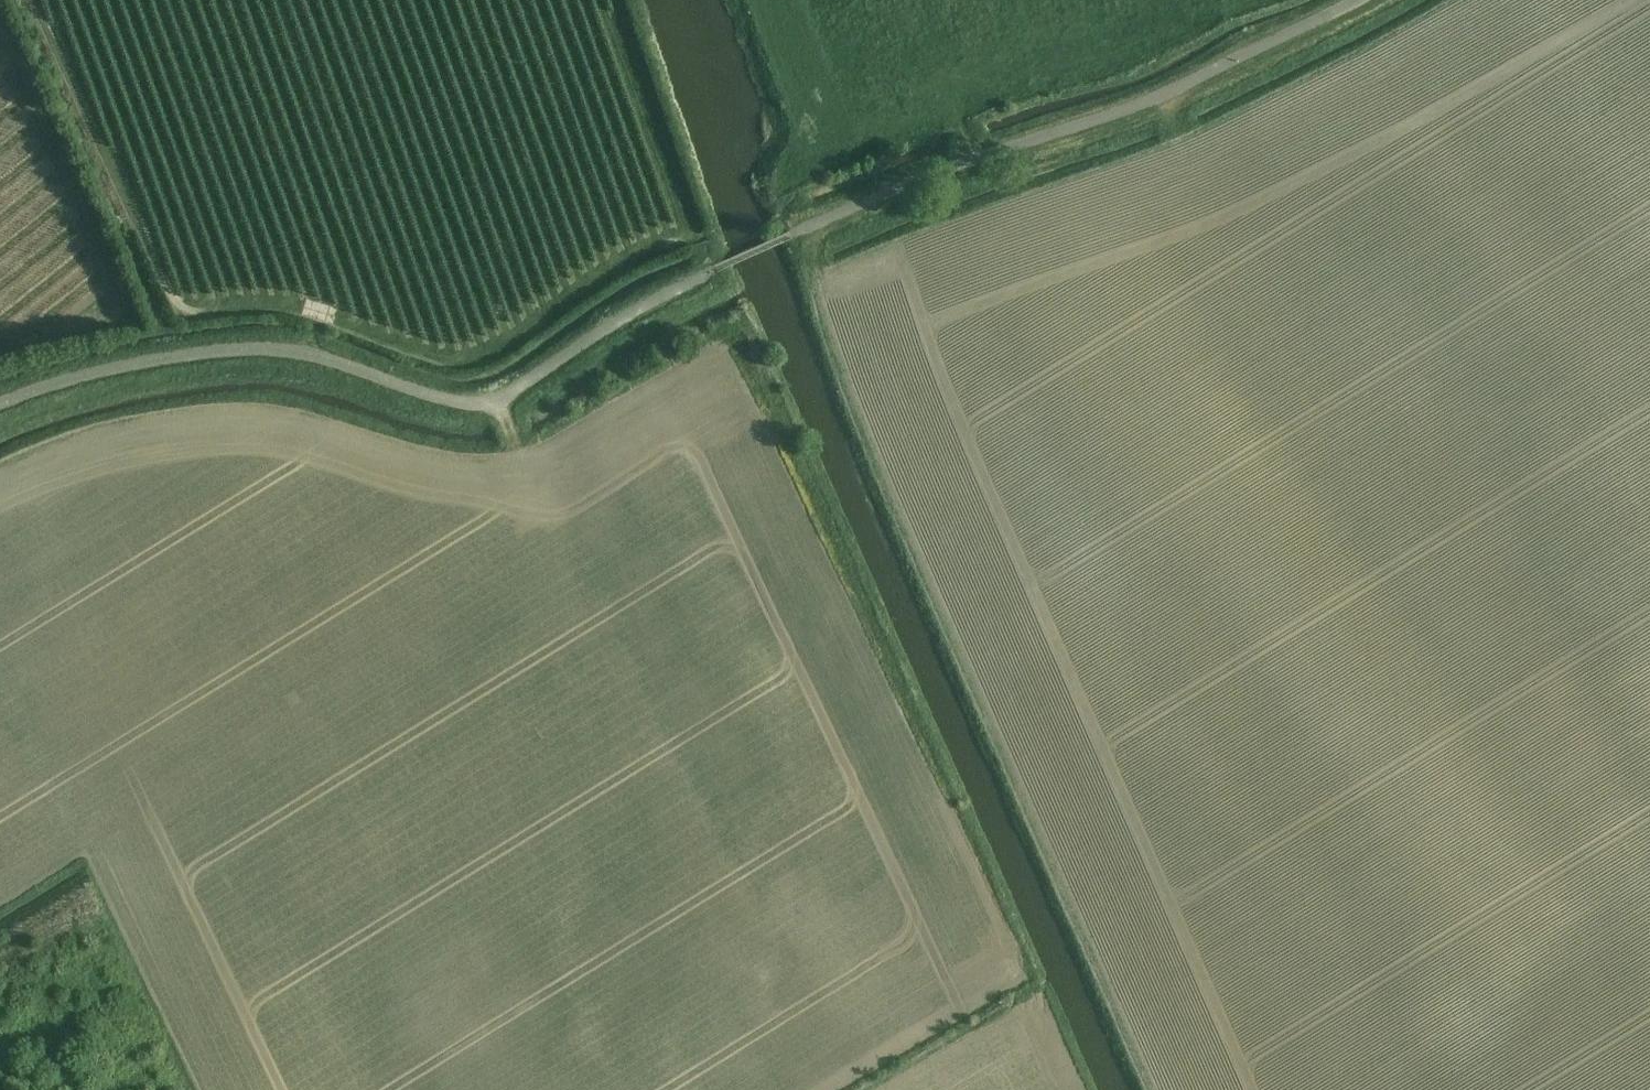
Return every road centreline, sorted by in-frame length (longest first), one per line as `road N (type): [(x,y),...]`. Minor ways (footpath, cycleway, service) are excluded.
road 1 (unclassified): [(0,403),(166,357),(246,349),(302,352),(469,404),(498,400),(650,299),(716,268)]
road 2 (unclassified): [(790,233),(1156,98),(1357,0)]

